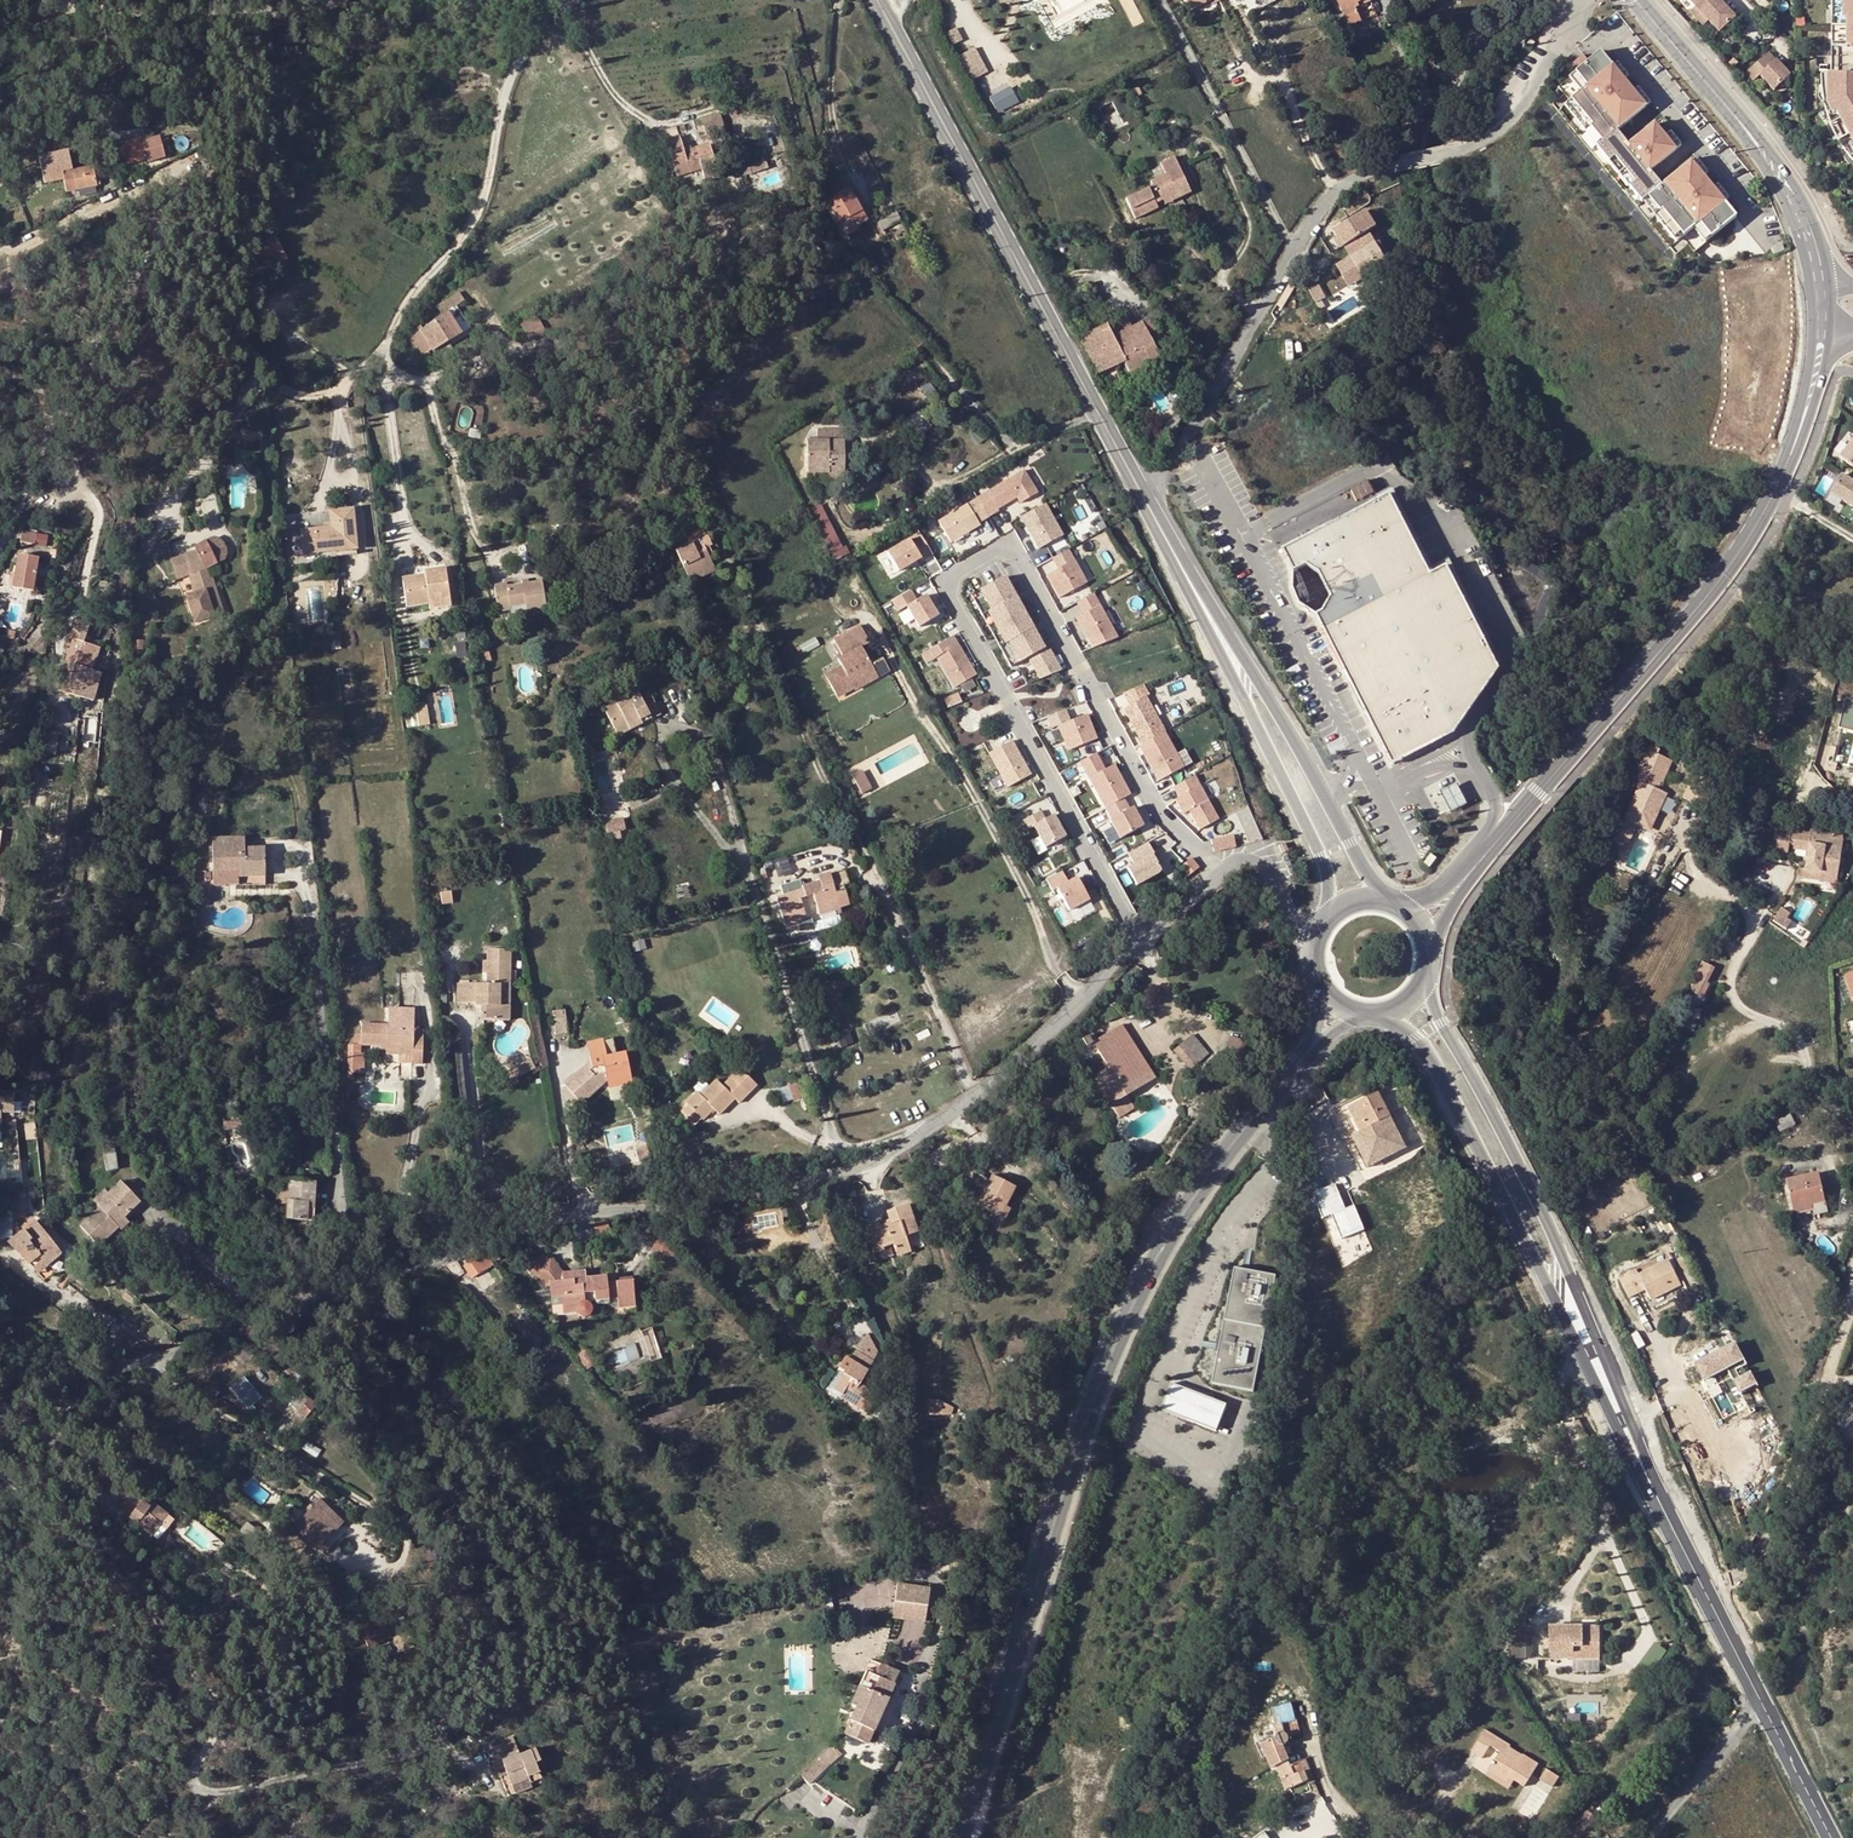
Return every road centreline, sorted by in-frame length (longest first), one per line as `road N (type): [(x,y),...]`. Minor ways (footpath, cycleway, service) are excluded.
road 1 (unclassified): [(1141,939),(1015,1065),(872,1164),(768,1190),(554,1222),(332,1295),(248,1311),(171,1352),(78,1378),(0,1368)]
road 2 (tertiary): [(964,1837),(1099,1389),(1151,1269),(1197,1191),(1310,1046)]
road 3 (residential): [(1223,869),(1154,800),(1023,557),(993,550),(956,571),(950,597),(1141,939)]
road 4 (residential): [(1572,19),(1531,94),(1493,135),(1376,170),(1341,187),(1316,213),(1165,469)]
road 5 (primary): [(1162,519),(871,0)]
road 6 (primary): [(1658,1498),(1538,1202),(1427,983)]
road 7 (primary): [(1382,1018),(1426,1051),(1658,1498)]
road 8 (residential): [(574,0),(536,31),(512,69),(478,210),(375,356),(334,392),(319,394),(286,390),(266,374)]
road 9 (tertiary): [(1776,491),(1736,557),(1487,853)]
road 10 (primary): [(1387,904),(1246,642),(1162,519)]
road 11 (primary): [(1162,519),(1322,855),(1334,917)]
road 12 (residential): [(0,545),(70,390),(176,210),(175,181)]
road 13 (track): [(1852,1136),(1806,1097),(1786,1037),(1724,1005),(1720,990),(1742,925),(1680,866)]
road 14 (residential): [(339,0),(291,16),(36,8),(0,17)]
road 15 (residential): [(1388,0),(1423,95),(1460,86),(1492,40),(1541,0)]
road 16 (primary): [(1658,1498),(1762,1692)]
road 17 (residential): [(0,258),(159,179),(175,181)]
road 18 (residential): [(1645,1837),(1762,1692)]
road 19 (tertiary): [(1830,284),(1795,183),(1742,125)]
road 20 (tertiary): [(1742,125),(1797,232),(1809,285)]
road 21 (tertiary): [(1776,491),(1803,437),(1833,329)]
road 22 (tertiary): [(1812,329),(1806,384),(1776,491)]
road 23 (tertiary): [(1636,0),(1742,125)]
road 24 (primary): [(1762,1692),(1838,1837)]
road 25 (unclassified): [(1321,935),(1291,917),(1263,865),(1240,861),(1223,869)]

